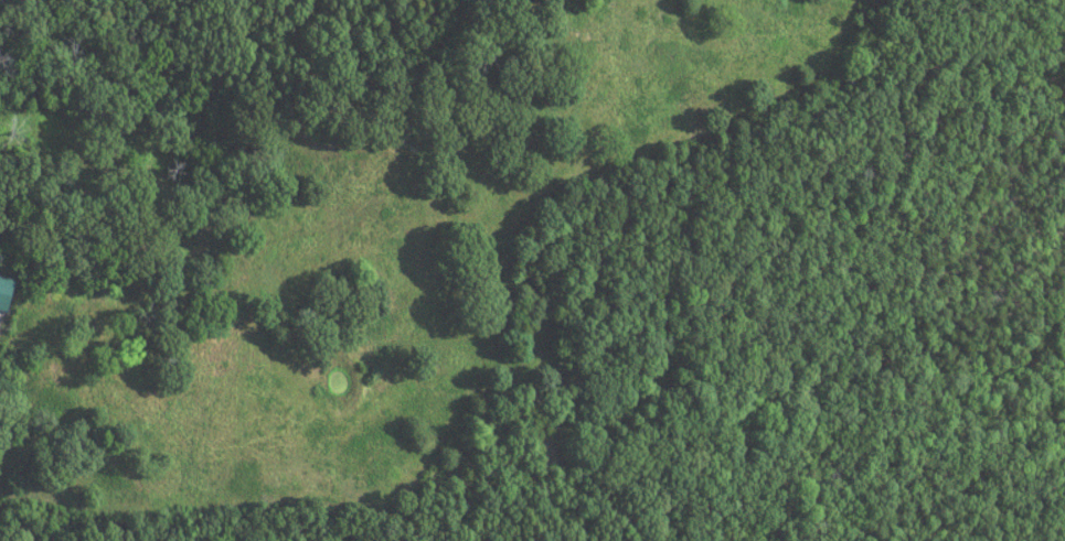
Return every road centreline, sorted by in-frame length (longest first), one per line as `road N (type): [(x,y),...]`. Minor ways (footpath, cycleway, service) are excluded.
road 1 (residential): [(371,0),(547,104)]

